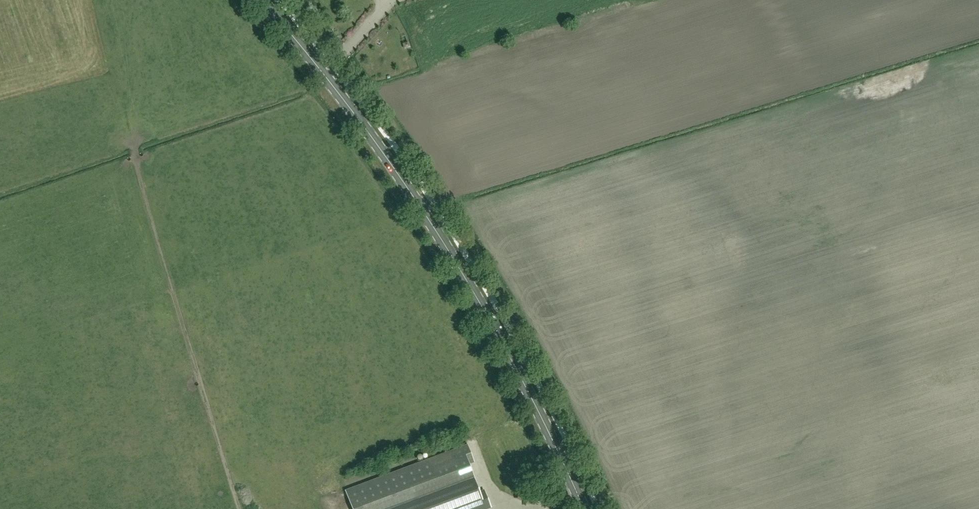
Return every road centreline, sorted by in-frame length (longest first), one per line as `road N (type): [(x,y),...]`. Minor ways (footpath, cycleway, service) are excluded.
road 1 (secondary): [(585,508),(461,270),(350,108),(261,0)]

